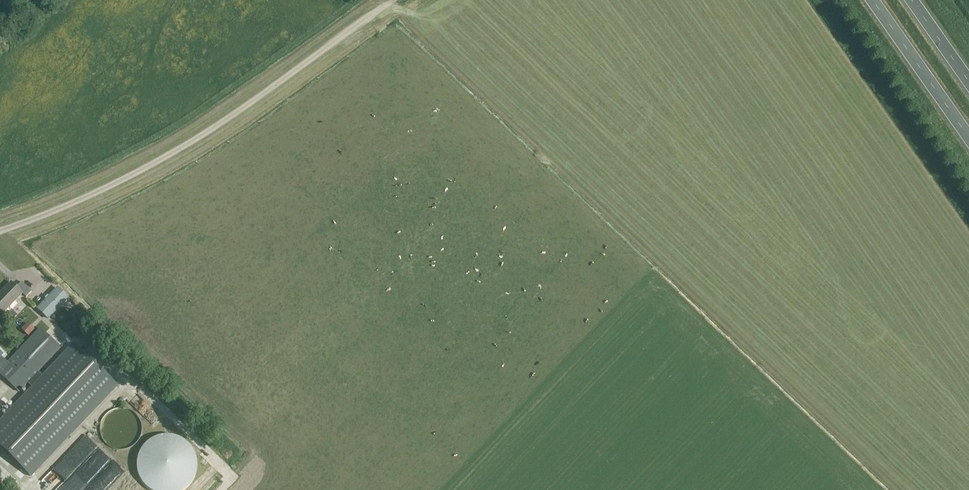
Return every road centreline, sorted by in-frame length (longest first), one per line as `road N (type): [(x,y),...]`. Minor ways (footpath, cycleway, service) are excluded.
road 1 (unclassified): [(0,231),(182,147),(392,0)]
road 2 (trunk): [(871,0),(968,139)]

